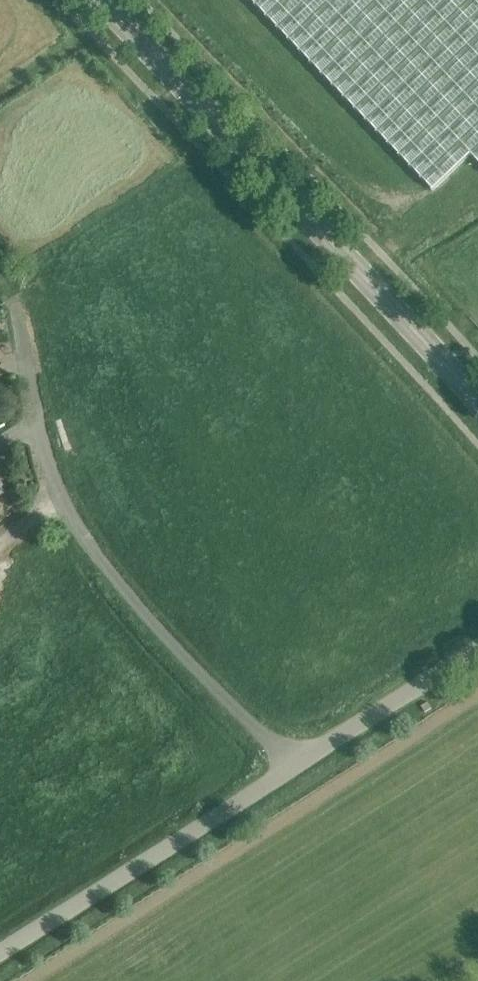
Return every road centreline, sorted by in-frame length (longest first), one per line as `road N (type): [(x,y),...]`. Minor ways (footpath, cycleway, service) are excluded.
road 1 (tertiary): [(477,411),(301,208),(101,0)]
road 2 (unclassified): [(291,765),(161,633),(77,528),(52,471),(13,307)]
road 3 (unclassified): [(0,952),(291,765)]
road 4 (unclassified): [(291,765),(477,648)]

